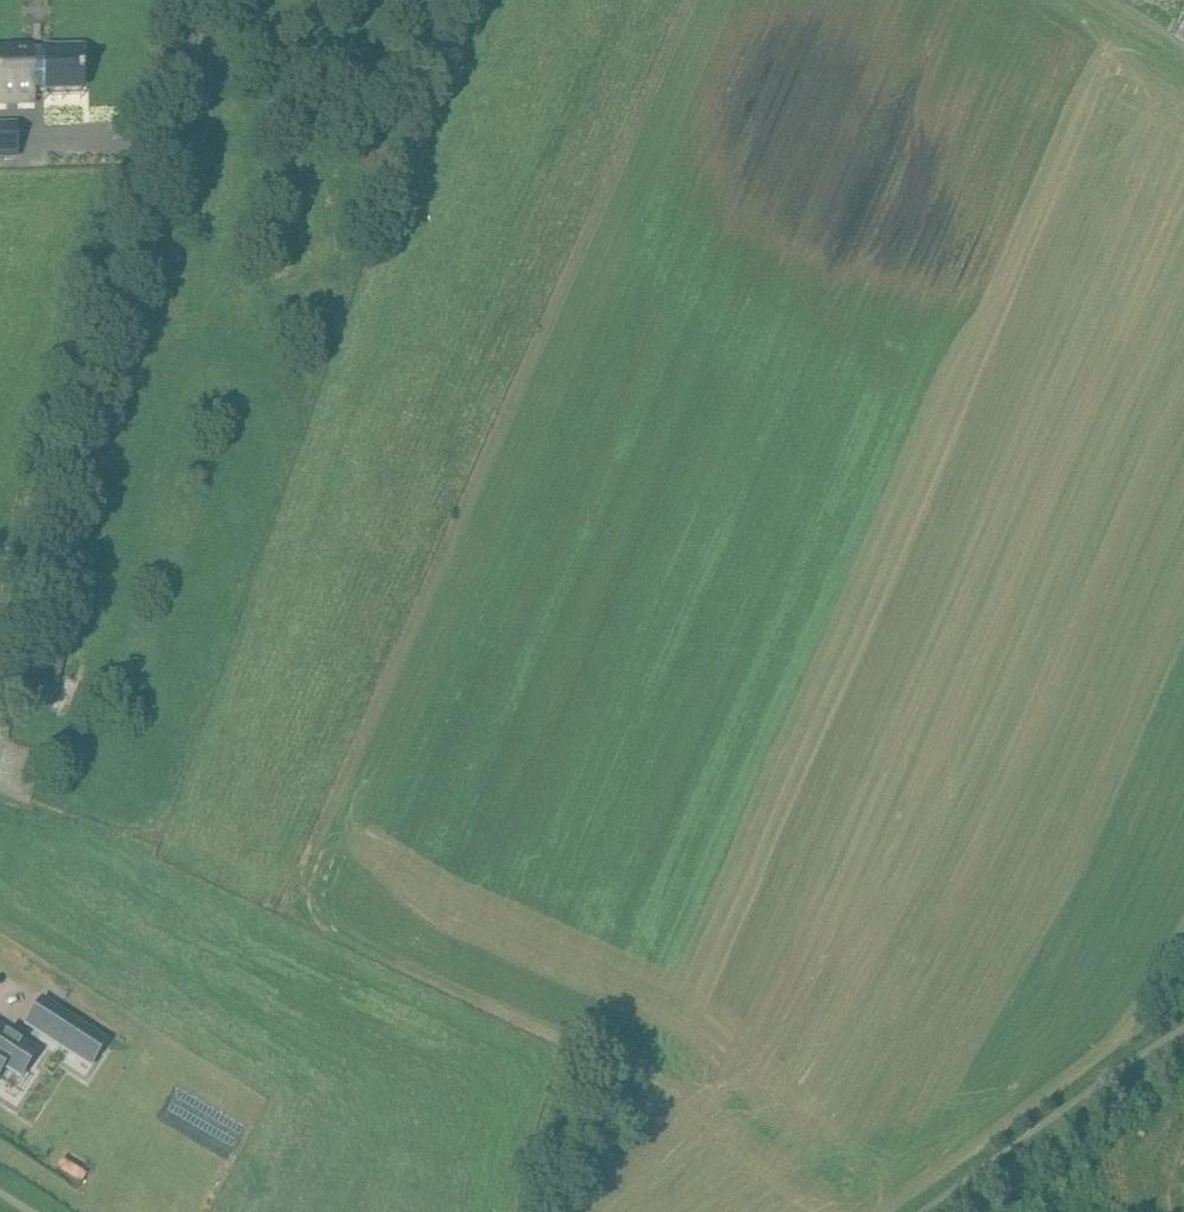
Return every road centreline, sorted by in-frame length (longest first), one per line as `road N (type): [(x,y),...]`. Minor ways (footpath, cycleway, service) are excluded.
road 1 (unclassified): [(0,699),(80,354),(198,0)]

